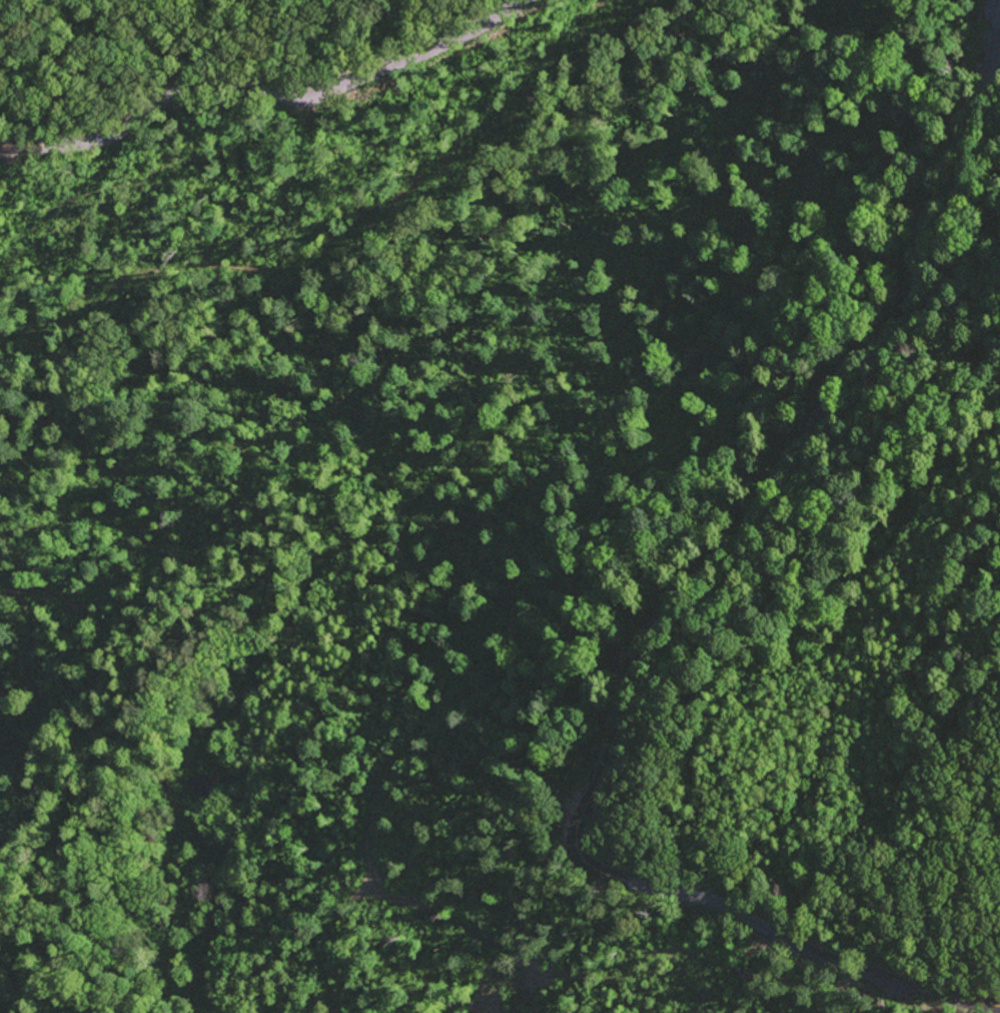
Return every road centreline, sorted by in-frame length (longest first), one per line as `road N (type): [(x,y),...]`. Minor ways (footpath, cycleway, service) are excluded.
road 1 (secondary): [(999,1004),(844,967),(695,896),(603,874),(587,865),(576,834),(622,721),(648,623),(761,513),(792,442),(839,369),(904,312),(927,223),(982,97),(999,0)]
road 2 (secondary): [(528,0),(457,40),(312,97),(213,80),(104,136),(0,146)]

